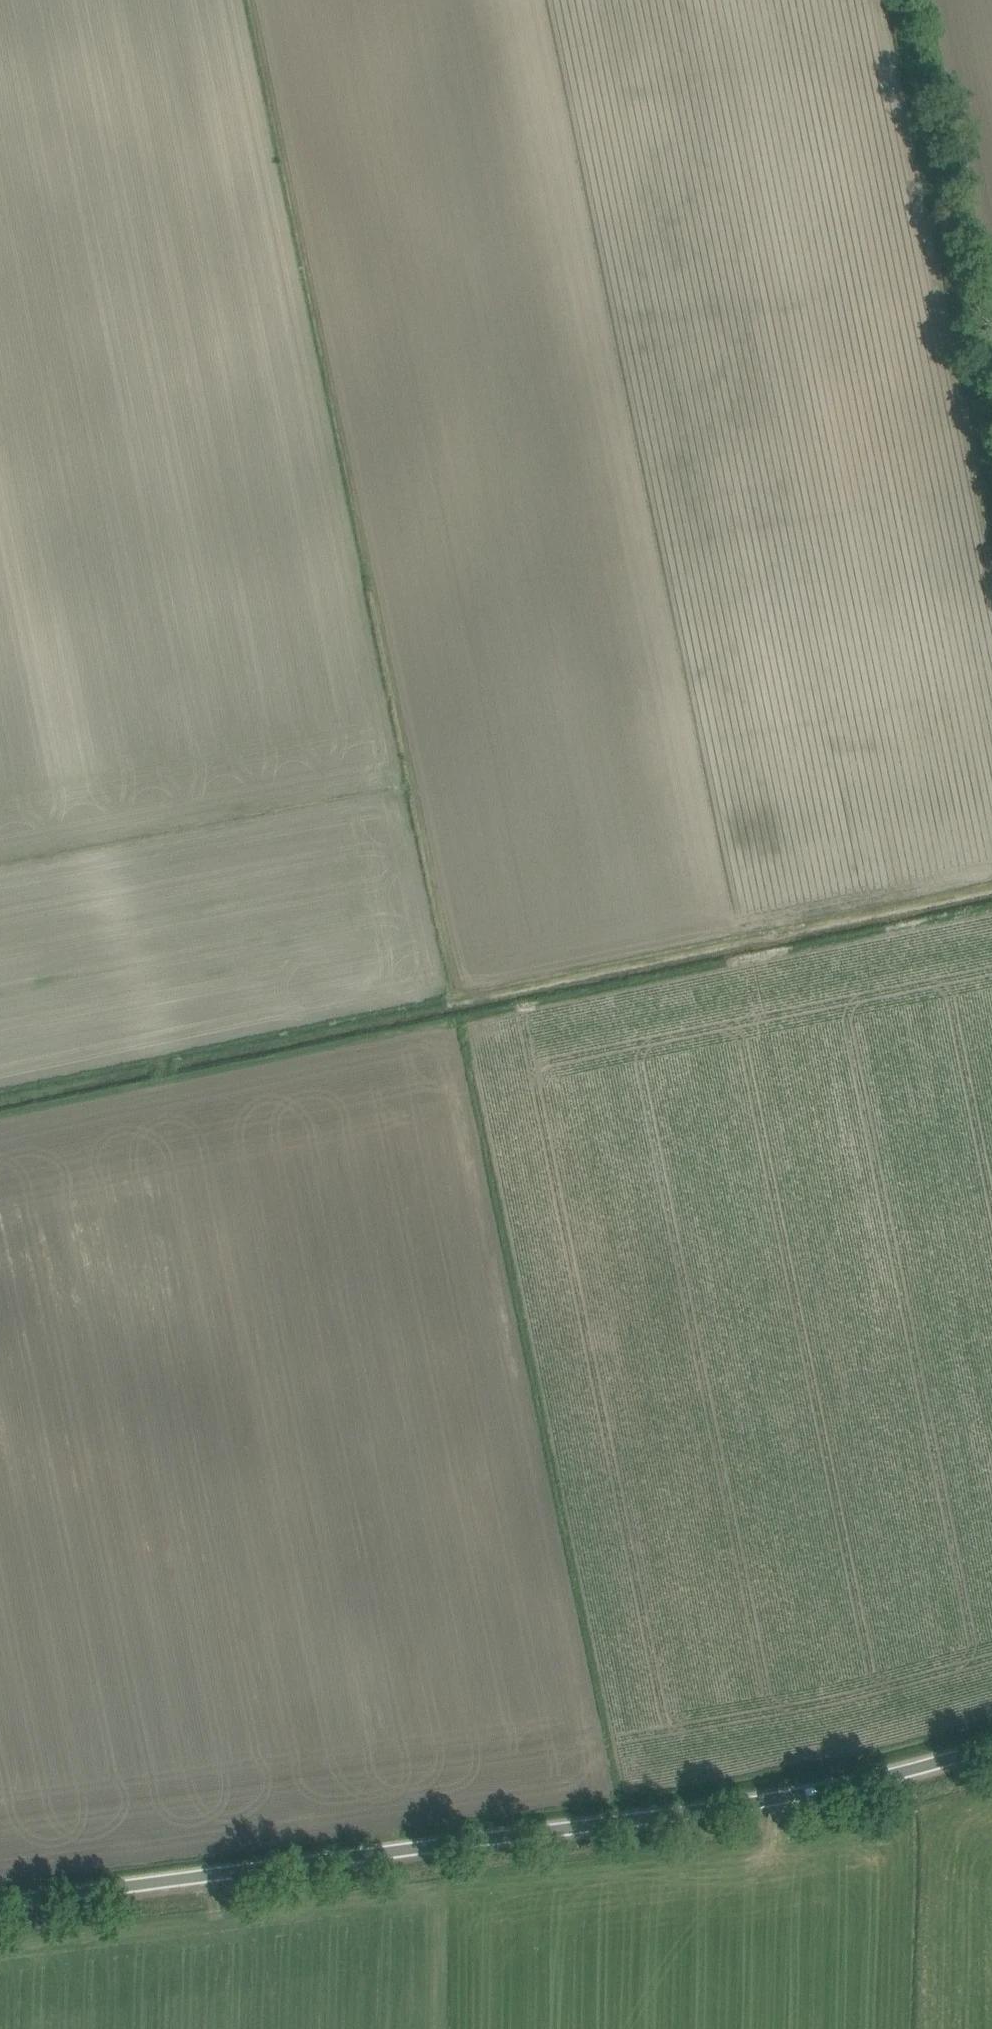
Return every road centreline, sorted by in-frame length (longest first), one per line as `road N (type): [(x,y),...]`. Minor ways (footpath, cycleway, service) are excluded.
road 1 (unclassified): [(0,1903),(685,1815),(869,1781),(991,1747)]

